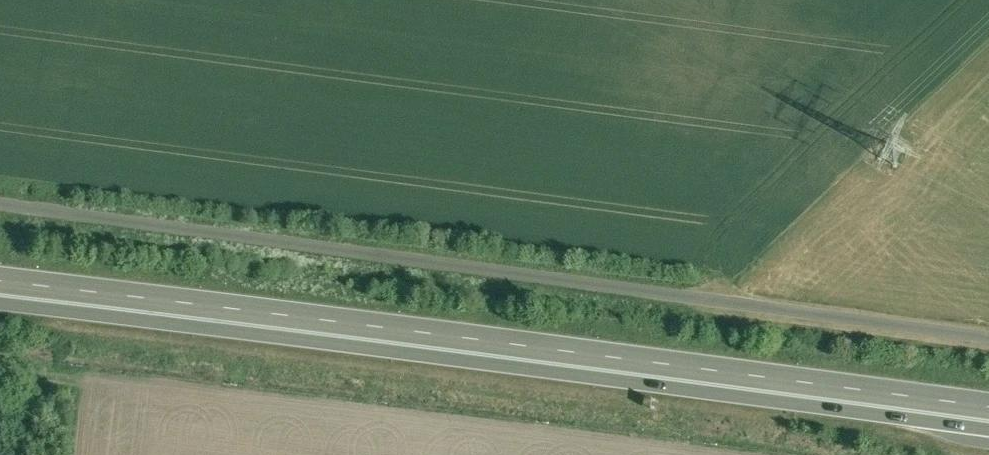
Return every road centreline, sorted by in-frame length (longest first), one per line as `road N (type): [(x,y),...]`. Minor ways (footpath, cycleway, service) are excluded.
road 1 (trunk): [(0,291),(988,414)]
road 2 (unclassified): [(0,202),(988,324)]

